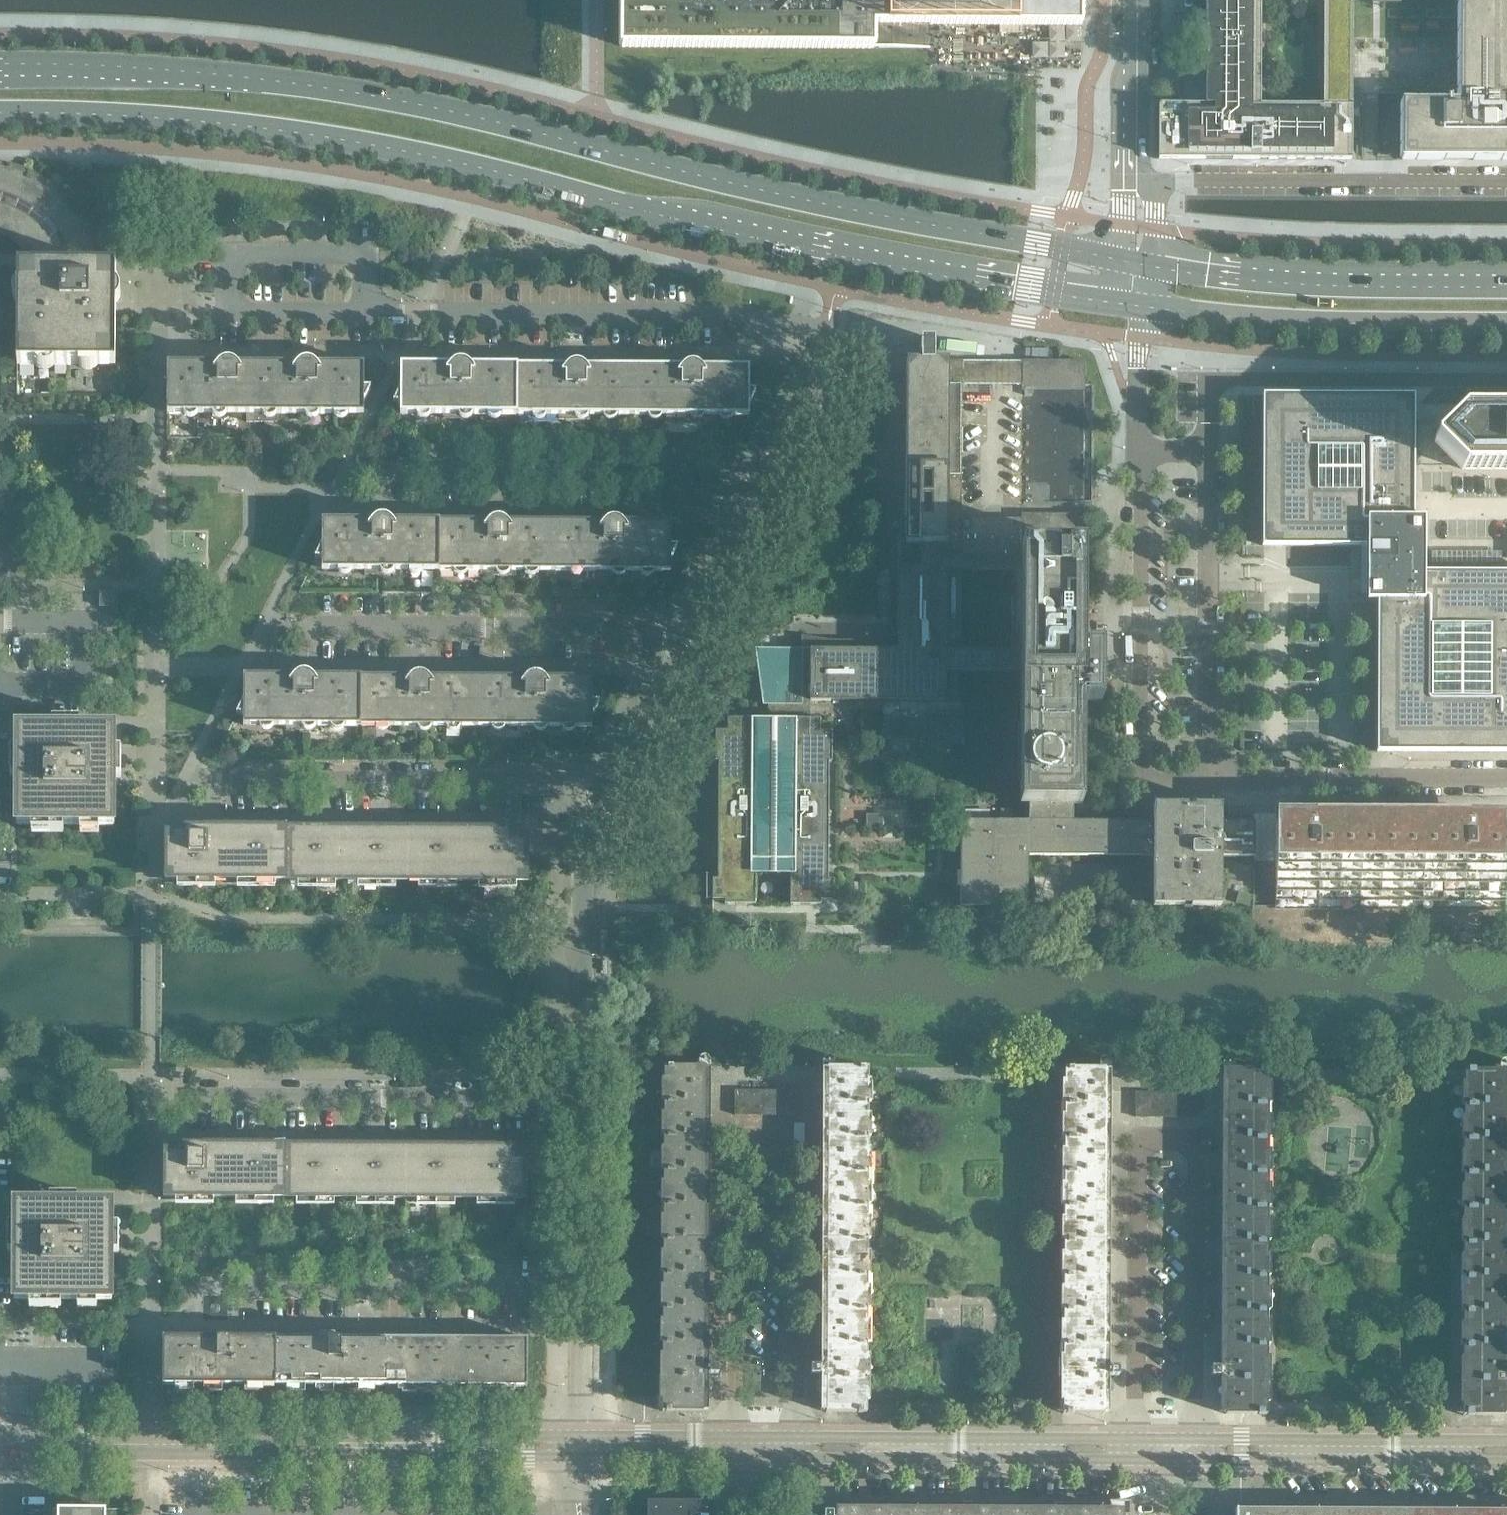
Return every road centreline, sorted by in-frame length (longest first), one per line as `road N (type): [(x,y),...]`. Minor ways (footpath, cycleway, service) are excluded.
road 1 (secondary): [(0,113),(327,136),(868,263),(1144,306)]
road 2 (secondary): [(1119,259),(755,190),(355,92),(175,71),(0,70)]
road 3 (residential): [(1197,1450),(1196,1142),(1136,1141),(1135,1449)]
road 4 (residential): [(797,1448),(795,1148),(741,1148),(739,1447)]
road 5 (residential): [(761,481),(828,334),(739,315),(367,311)]
road 6 (residential): [(1140,445),(1135,777),(1214,777)]
road 7 (residential): [(180,1098),(584,1099)]
road 8 (residential): [(1214,777),(1211,445),(1140,445)]
road 9 (tertiary): [(581,1447),(199,1445)]
road 10 (residential): [(237,780),(592,783),(612,790)]
road 11 (residential): [(761,481),(738,473),(389,471)]
road 12 (residential): [(583,1288),(213,1285)]
road 13 (residential): [(1136,179),(1506,180)]
road 14 (secondary): [(1144,306),(1268,320),(1506,325)]
road 15 (secondary): [(1506,287),(1268,282),(1148,266)]
road 16 (residential): [(683,642),(654,627),(329,625)]
road 17 (tertiary): [(1135,1449),(797,1448)]
road 18 (residential): [(367,311),(230,311),(232,254),(367,254)]
road 19 (residential): [(584,1099),(585,906),(612,790)]
road 20 (tertiary): [(1506,1451),(1197,1450)]
road 21 (residential): [(1214,777),(1506,780)]
road 22 (residential): [(583,1288),(584,1099)]
road 23 (tertiary): [(199,1445),(15,1443)]
road 24 (residential): [(1136,179),(1138,0)]
road 25 (residential): [(683,642),(761,481)]
road 26 (residential): [(612,790),(683,642)]
road 27 (residential): [(581,1447),(583,1288)]
road 28 (tertiary): [(739,1447),(581,1447)]
road 29 (residential): [(1140,445),(1144,306)]

